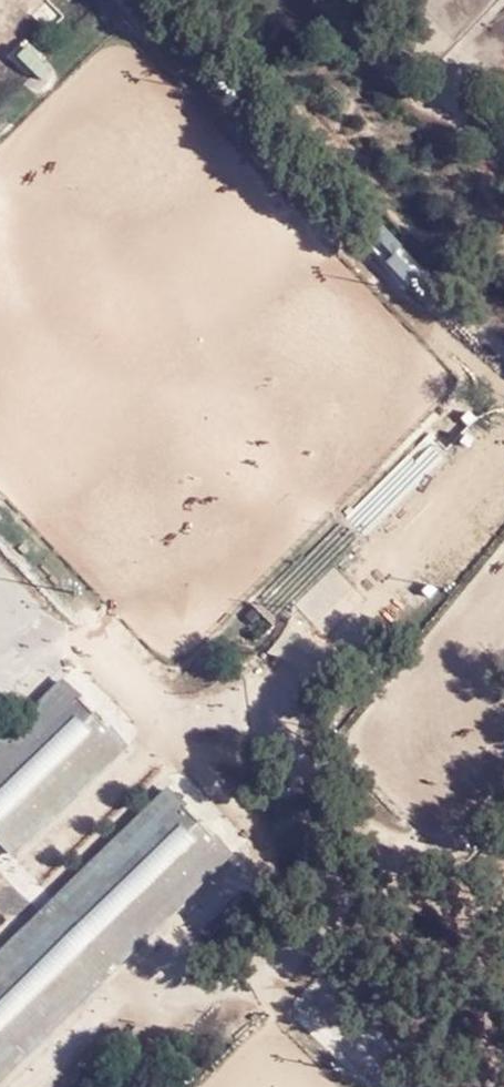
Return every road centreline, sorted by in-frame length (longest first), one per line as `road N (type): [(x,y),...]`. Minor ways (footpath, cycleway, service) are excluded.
road 1 (track): [(371,0),(503,132)]

